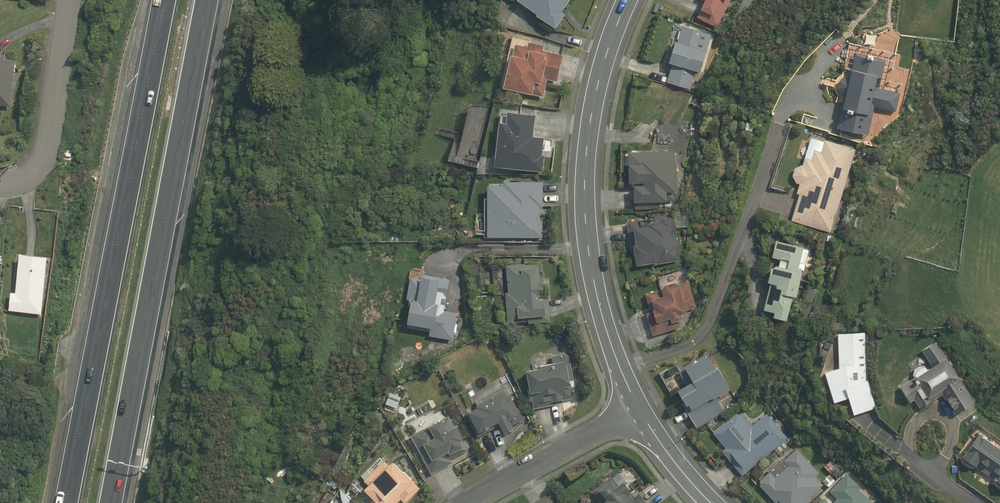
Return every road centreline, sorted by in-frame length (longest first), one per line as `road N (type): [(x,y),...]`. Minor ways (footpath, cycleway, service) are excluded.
road 1 (motorway): [(204,0),(106,502)]
road 2 (motorway): [(63,502),(161,0)]
road 3 (tertiary): [(628,0),(594,99),(585,201),(605,327),(639,412)]
road 4 (residential): [(0,185),(35,171),(48,137),(68,0)]
road 5 (residential): [(639,412),(471,502)]

